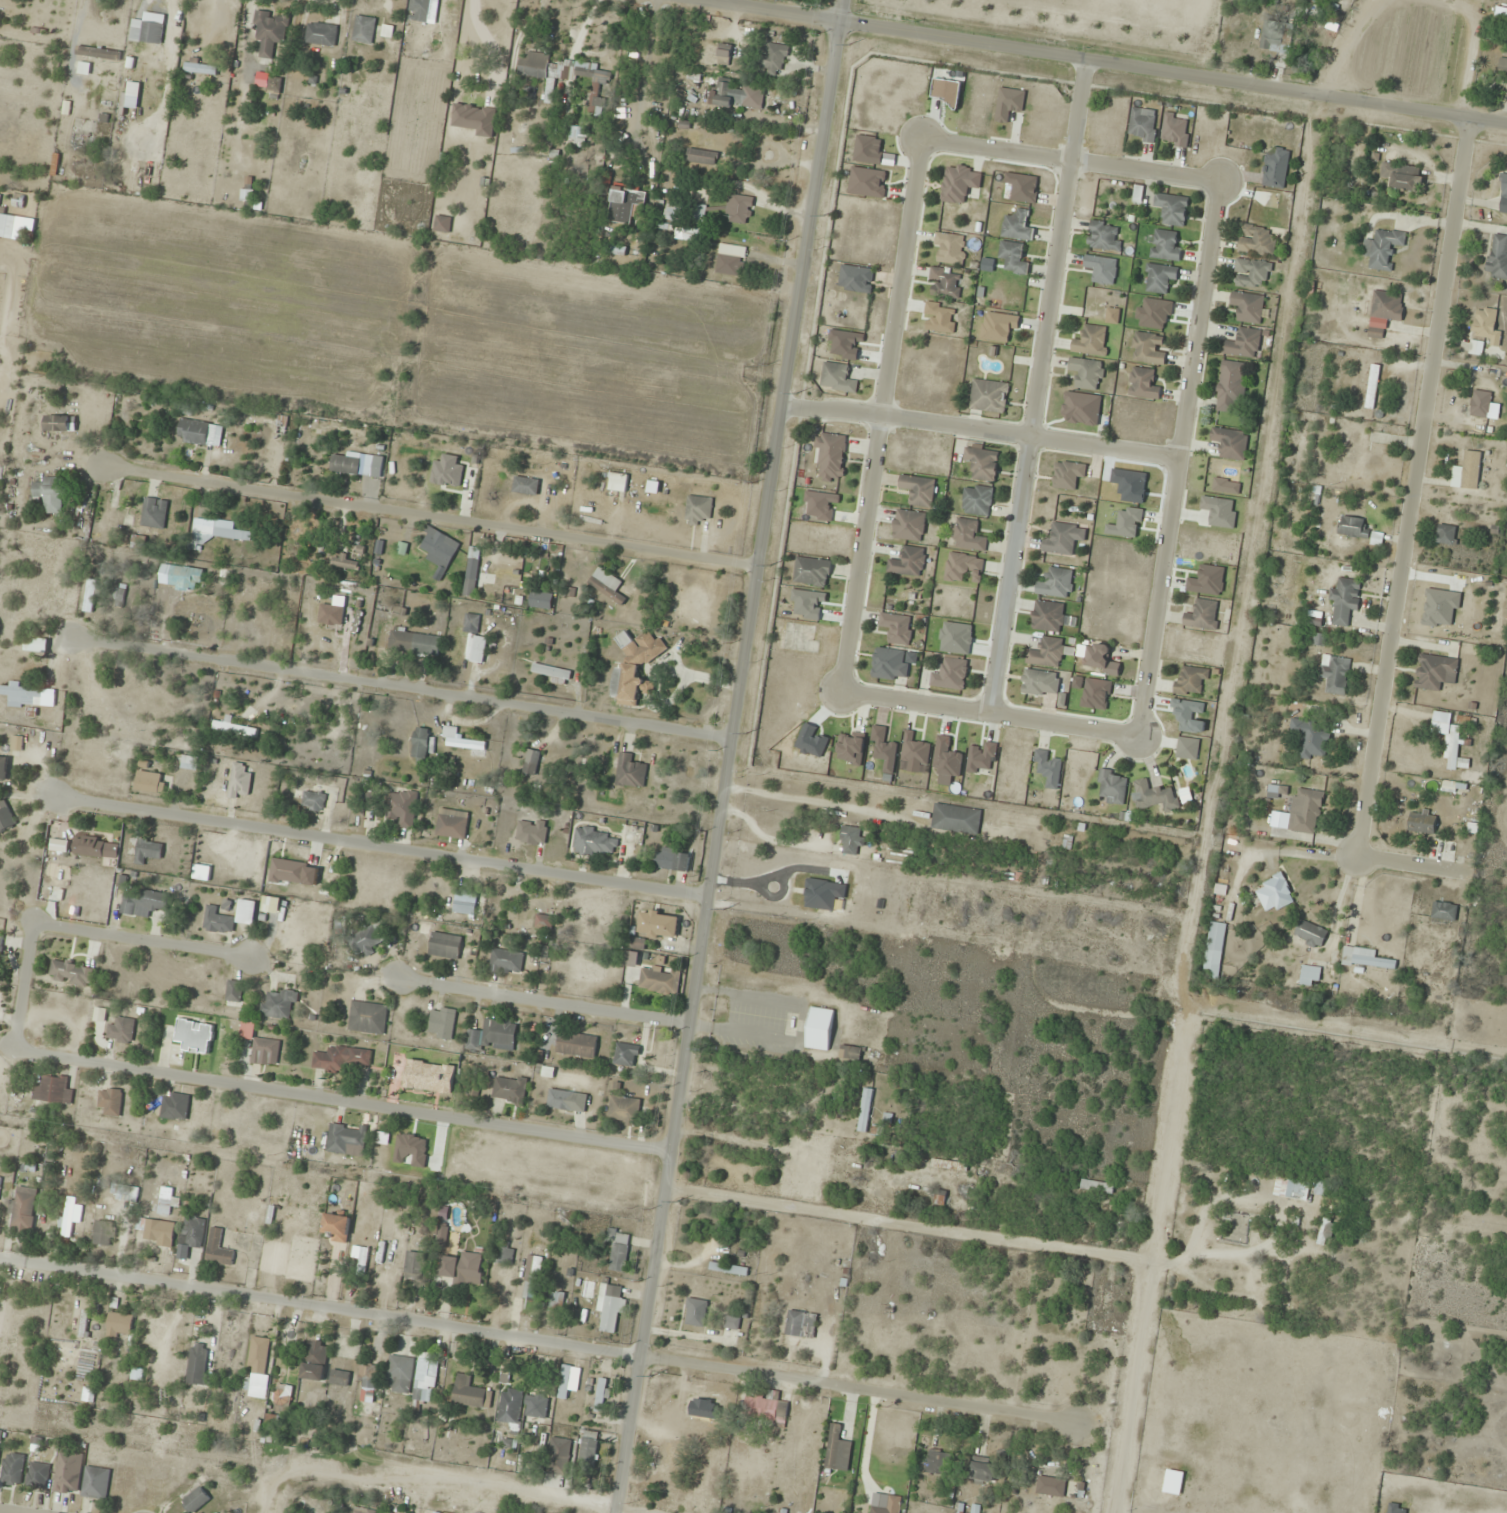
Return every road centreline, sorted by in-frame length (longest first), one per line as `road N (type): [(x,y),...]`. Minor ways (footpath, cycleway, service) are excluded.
road 1 (tertiary): [(846,0),(730,741),(675,1156),(660,1202),(613,1512)]
road 2 (residential): [(1075,1423),(0,1257)]
road 3 (tertiary): [(693,0),(1506,125)]
road 4 (residential): [(39,930),(21,1050),(675,1156)]
road 5 (residential): [(1466,119),(1356,853)]
road 6 (residential): [(1083,56),(986,719)]
road 7 (residential): [(54,795),(711,900)]
road 8 (residential): [(730,741),(73,645)]
road 9 (residential): [(695,1025),(39,930)]
road 10 (residential): [(758,569),(104,469)]
road 11 (residential): [(1219,181),(1137,740)]
road 12 (residential): [(837,695),(922,138)]
road 13 (residential): [(783,403),(1176,461)]
road 14 (residential): [(1137,740),(837,695)]
road 15 (residential): [(922,138),(1219,181)]

